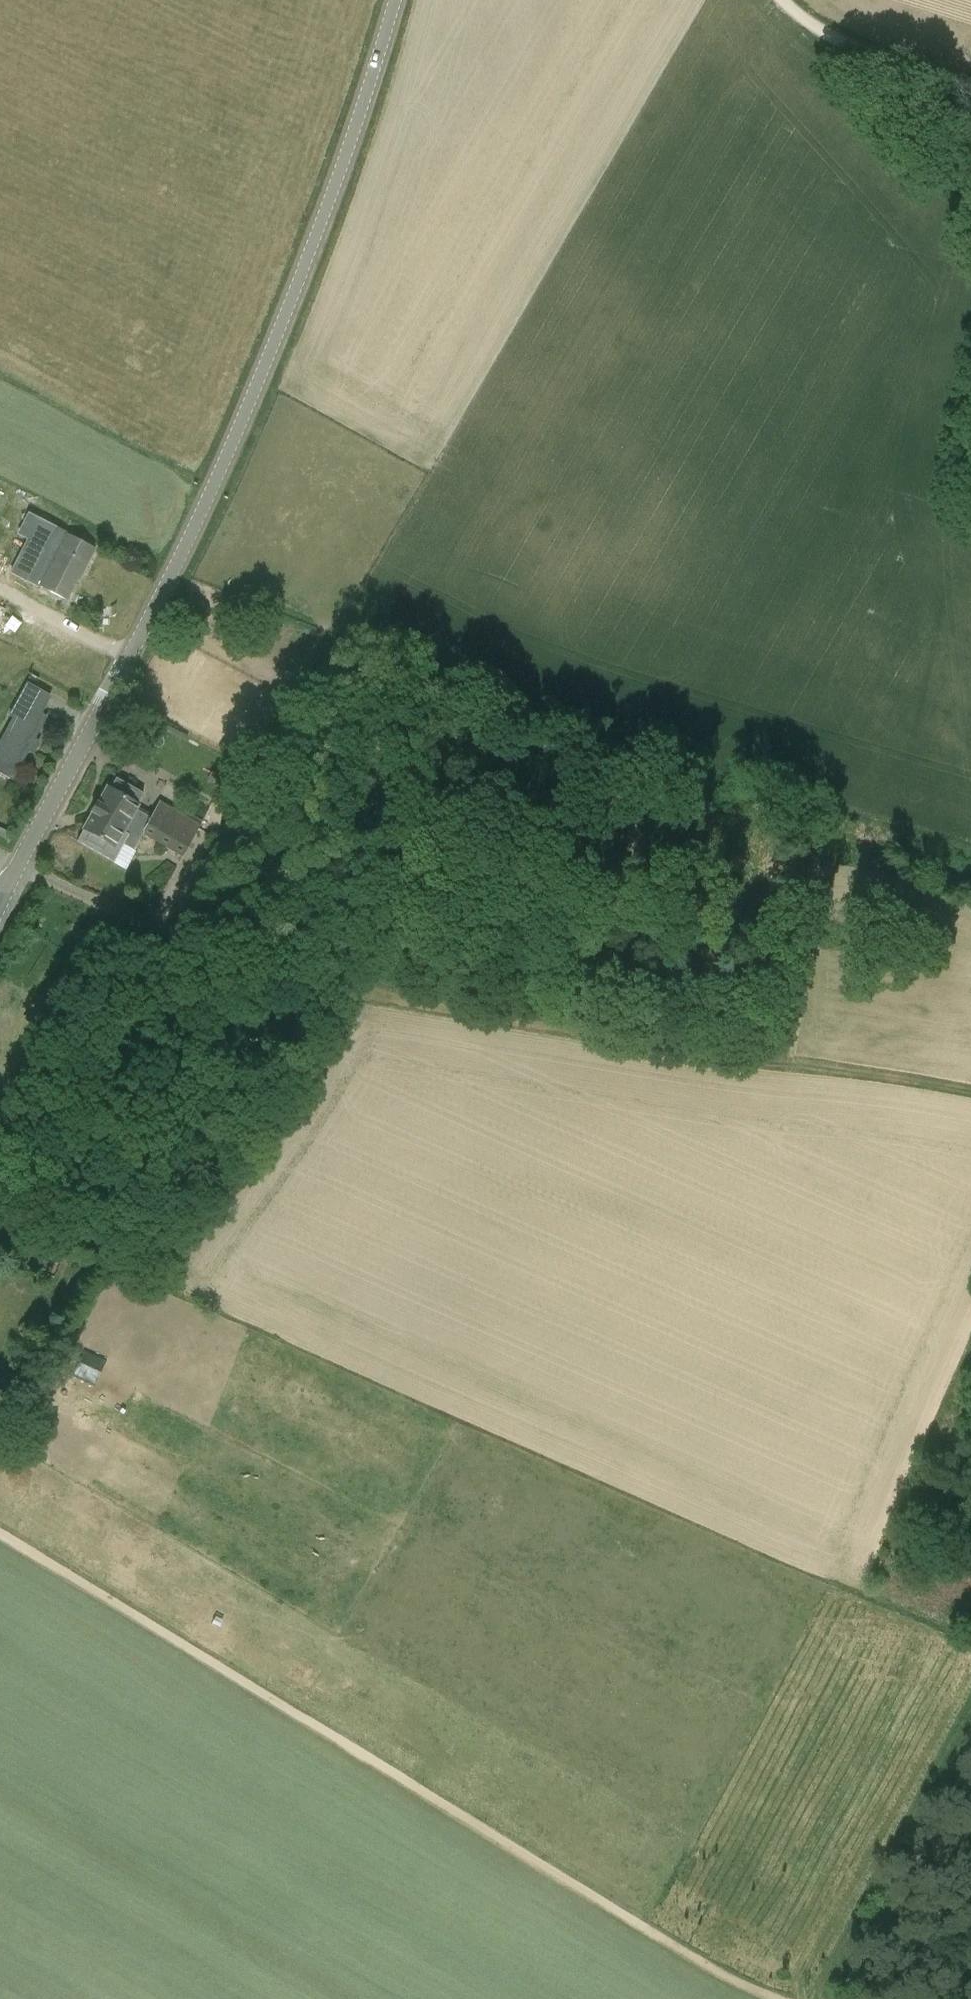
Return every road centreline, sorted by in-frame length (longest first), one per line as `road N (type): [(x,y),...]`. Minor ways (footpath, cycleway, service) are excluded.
road 1 (tertiary): [(20,859),(211,492),(345,159),(395,0)]
road 2 (track): [(775,1998),(718,1975),(0,1536)]
road 3 (track): [(781,0),(847,45),(970,93)]

